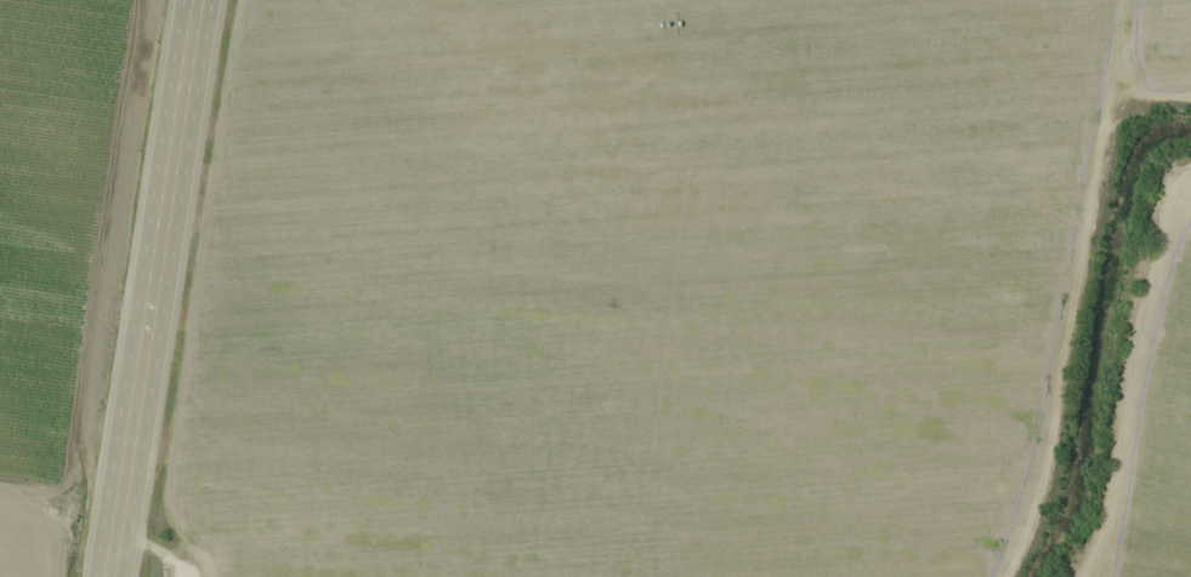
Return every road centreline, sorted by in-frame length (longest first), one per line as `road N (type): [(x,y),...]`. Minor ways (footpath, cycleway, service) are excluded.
road 1 (tertiary): [(202,0),(106,576)]

